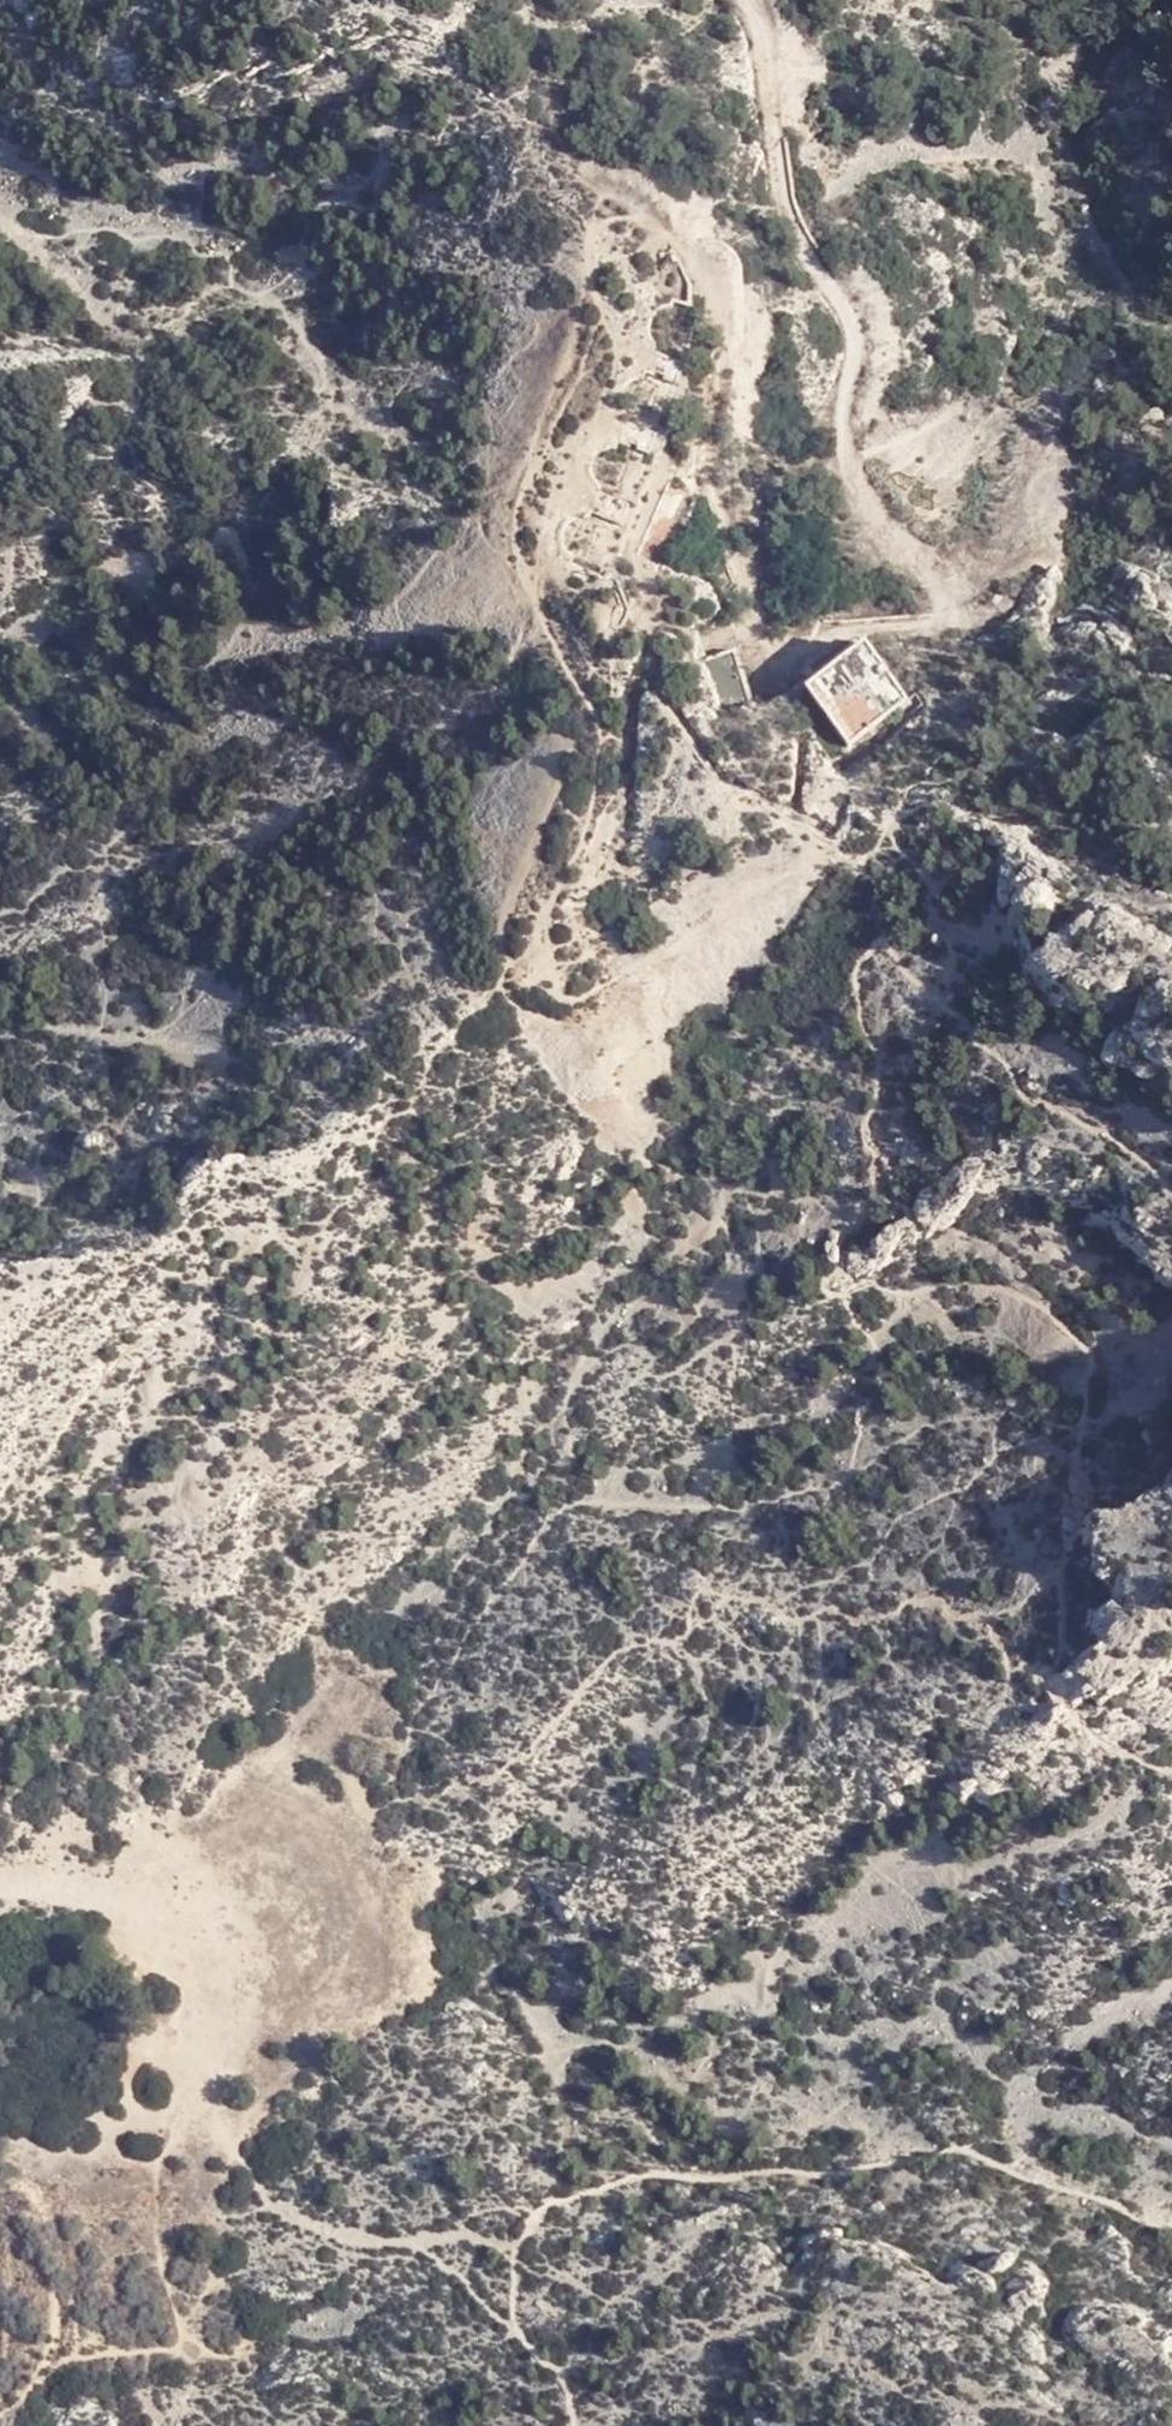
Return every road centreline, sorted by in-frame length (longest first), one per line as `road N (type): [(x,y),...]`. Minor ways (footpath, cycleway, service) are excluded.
road 1 (track): [(750,0),(792,222),(855,333),(847,444),(873,505),(943,586),(947,613)]
road 2 (track): [(0,1886),(142,1904),(189,1959),(206,2027),(205,2076)]

